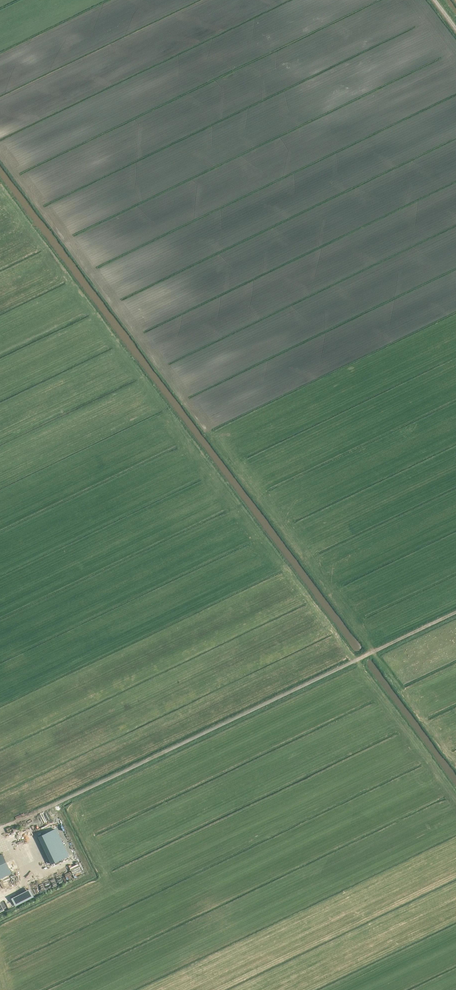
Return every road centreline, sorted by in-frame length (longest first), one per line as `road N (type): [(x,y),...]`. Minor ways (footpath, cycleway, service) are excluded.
road 1 (track): [(14,823),(455,612)]

